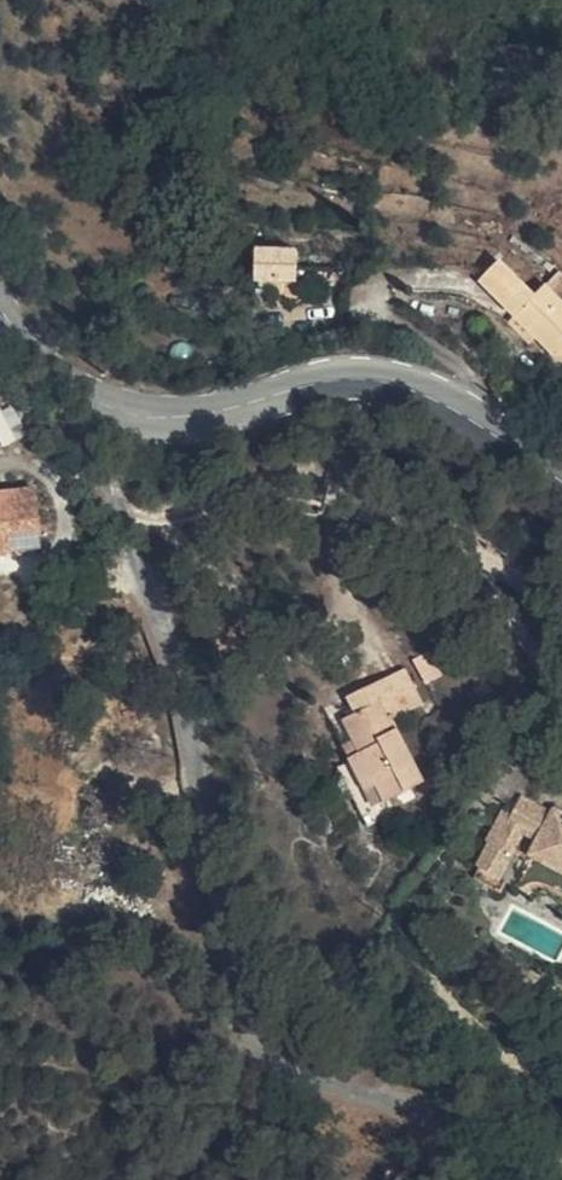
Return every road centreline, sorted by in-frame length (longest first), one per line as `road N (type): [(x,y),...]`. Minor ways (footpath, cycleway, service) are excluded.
road 1 (residential): [(128,412),(122,465),(133,526),(162,607),(247,1020),(264,1054),(313,1082),(561,1160)]
road 2 (secondary): [(561,476),(438,391),(385,377),(335,379),(239,407),(128,412)]
road 3 (secondary): [(128,412),(41,355),(0,305)]

